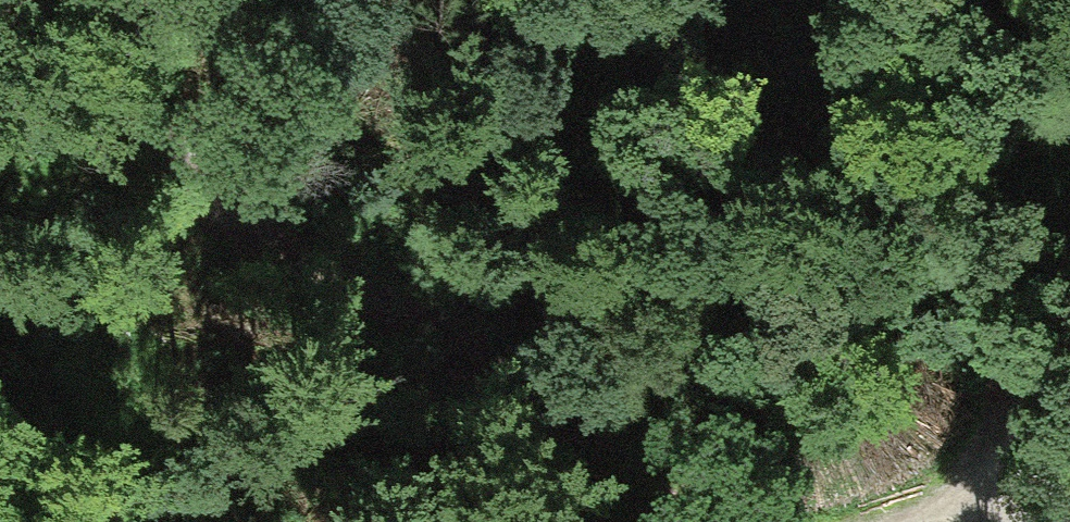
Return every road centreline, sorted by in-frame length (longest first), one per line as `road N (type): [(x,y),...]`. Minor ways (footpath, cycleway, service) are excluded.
road 1 (track): [(81,0),(150,133),(249,230),(538,403),(664,507),(719,521)]
road 2 (track): [(10,0),(28,193),(118,370),(214,521)]
road 3 (track): [(1069,245),(1056,261),(1031,327),(1001,444),(1006,500),(1069,521)]

